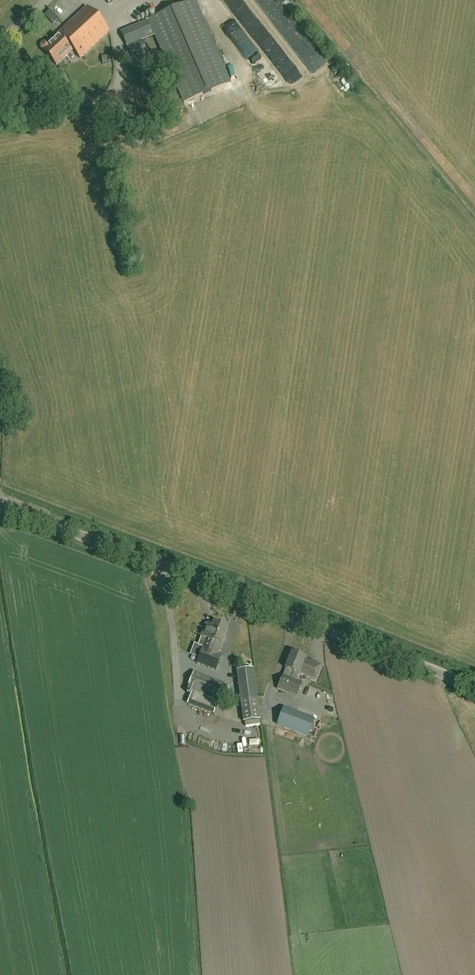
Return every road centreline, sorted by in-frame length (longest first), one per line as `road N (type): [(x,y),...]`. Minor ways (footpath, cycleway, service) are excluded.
road 1 (unclassified): [(474,687),(0,507)]

